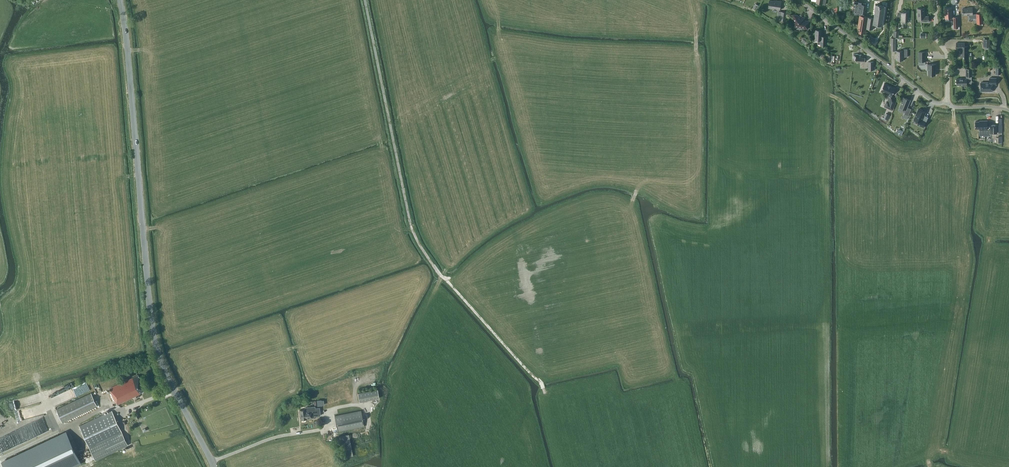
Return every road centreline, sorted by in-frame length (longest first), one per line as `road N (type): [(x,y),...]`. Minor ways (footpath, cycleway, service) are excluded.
road 1 (secondary): [(214,466),(153,333),(119,0)]
road 2 (unclassified): [(947,107),(797,0)]

